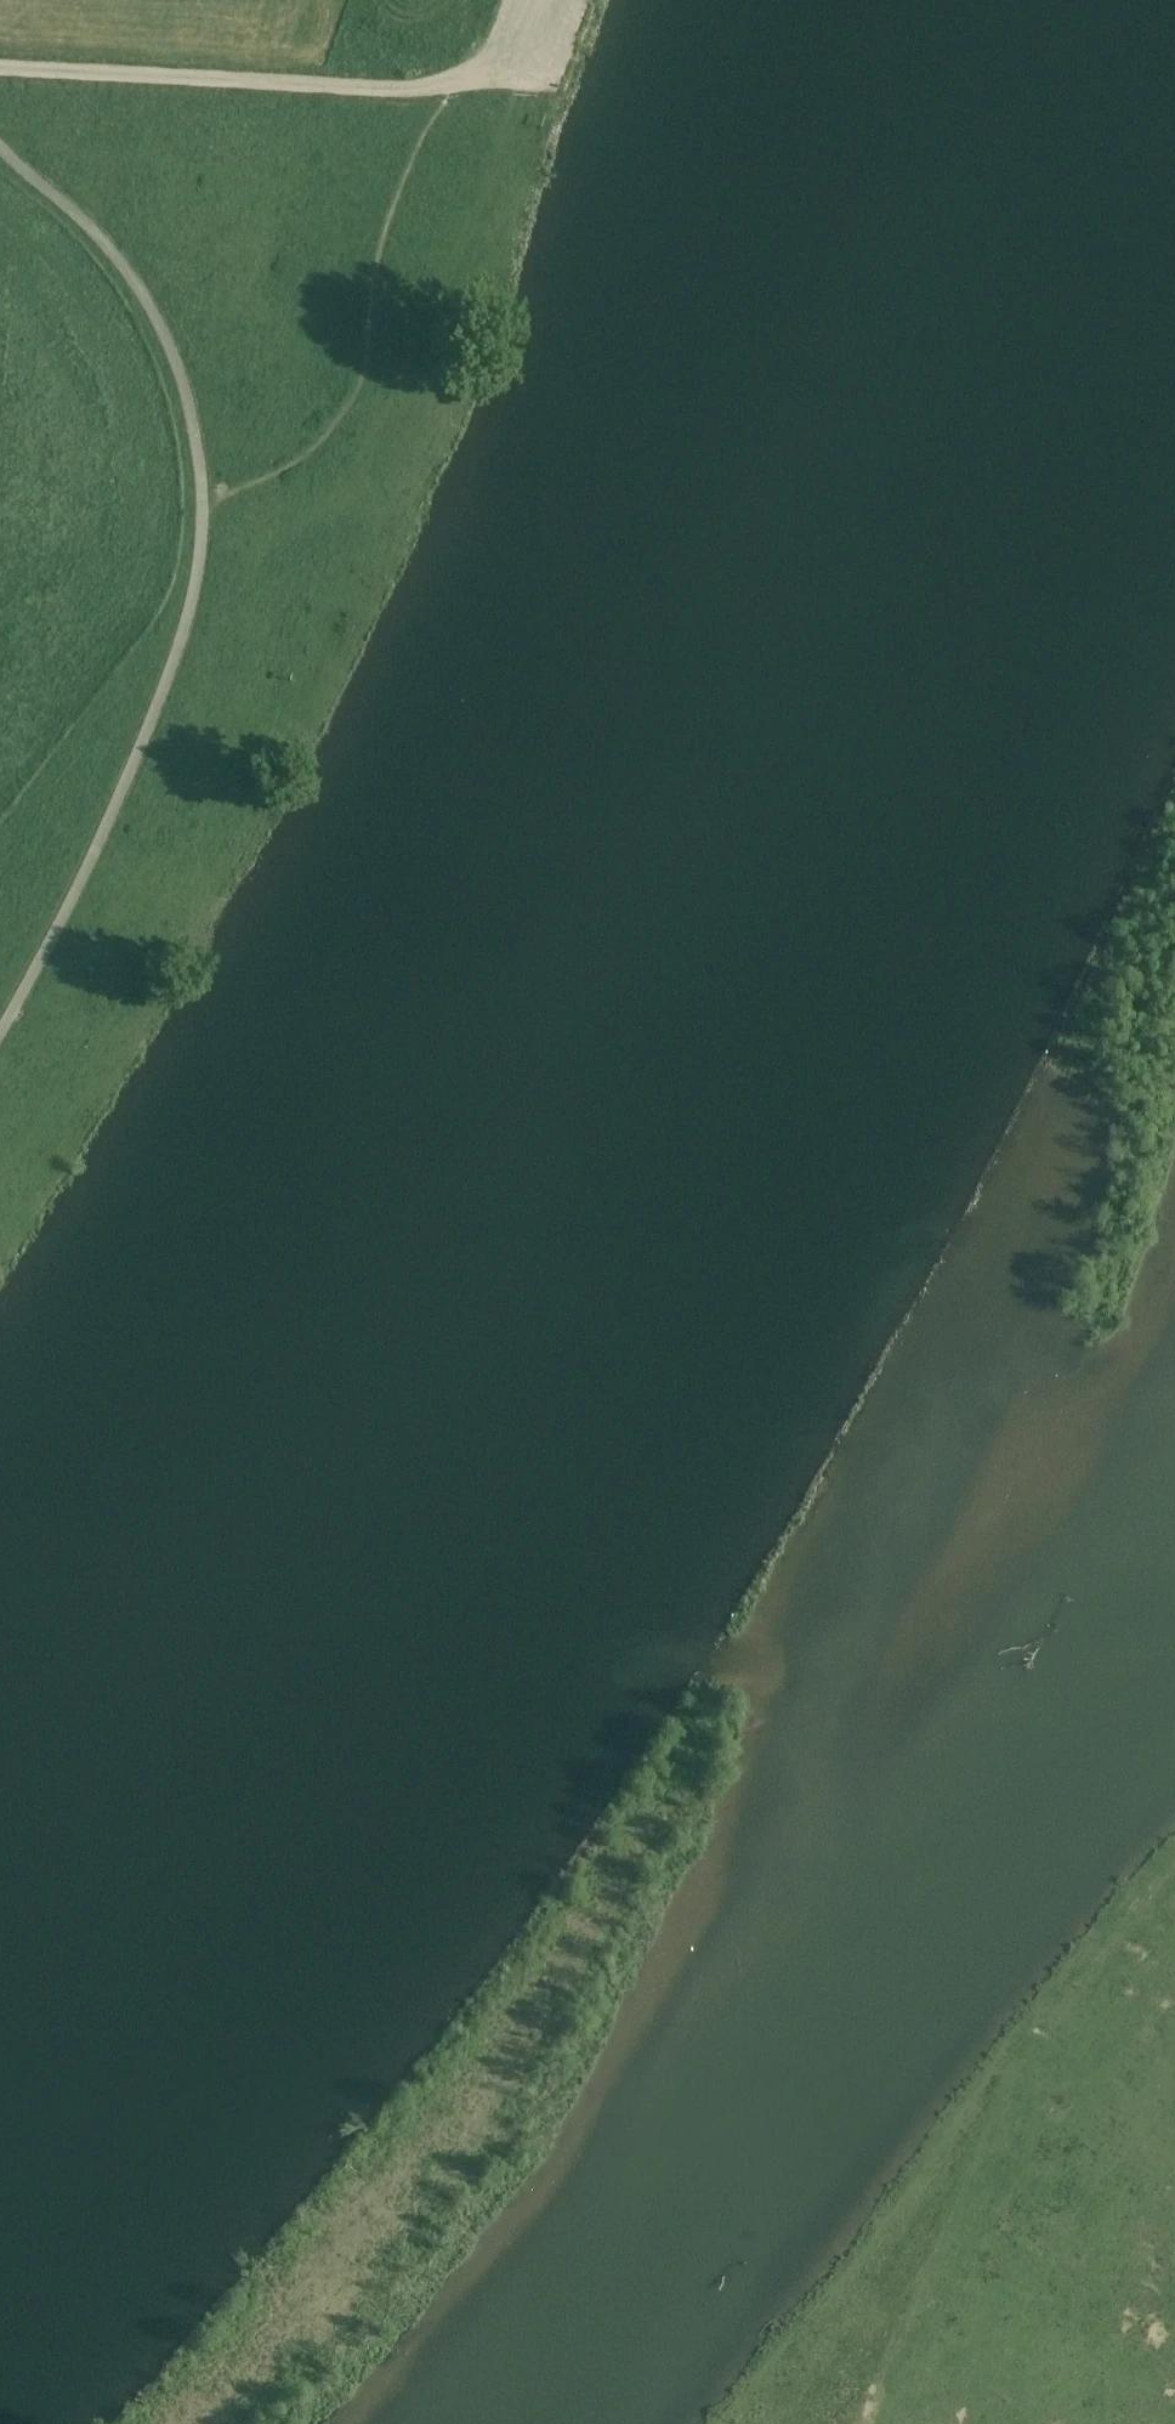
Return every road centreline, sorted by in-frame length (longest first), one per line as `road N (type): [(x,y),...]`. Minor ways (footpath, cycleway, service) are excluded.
road 1 (unclassified): [(506,75),(450,88),(0,70)]

